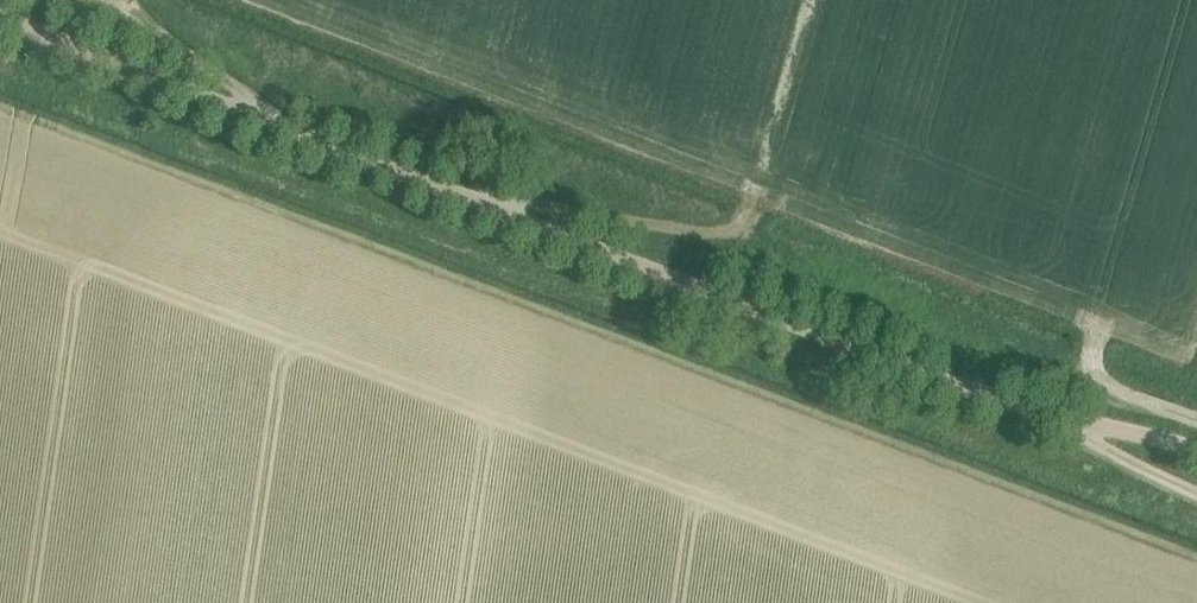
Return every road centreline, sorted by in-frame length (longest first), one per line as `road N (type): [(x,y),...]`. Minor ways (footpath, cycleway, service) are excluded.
road 1 (unclassified): [(1196,450),(913,370),(0,17)]
road 2 (track): [(466,200),(736,228),(753,203),(809,0)]
road 3 (track): [(272,123),(118,0)]

